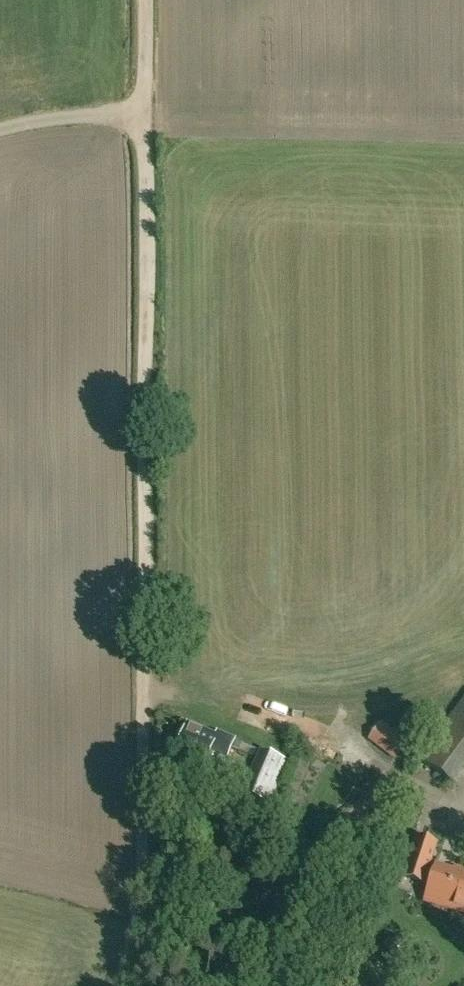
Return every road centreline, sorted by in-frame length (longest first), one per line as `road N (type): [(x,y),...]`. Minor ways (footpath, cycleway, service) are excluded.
road 1 (track): [(117,985),(140,873),(145,692),(141,0)]
road 2 (track): [(145,692),(297,732),(442,798)]
road 3 (track): [(142,112),(67,116),(0,133)]

